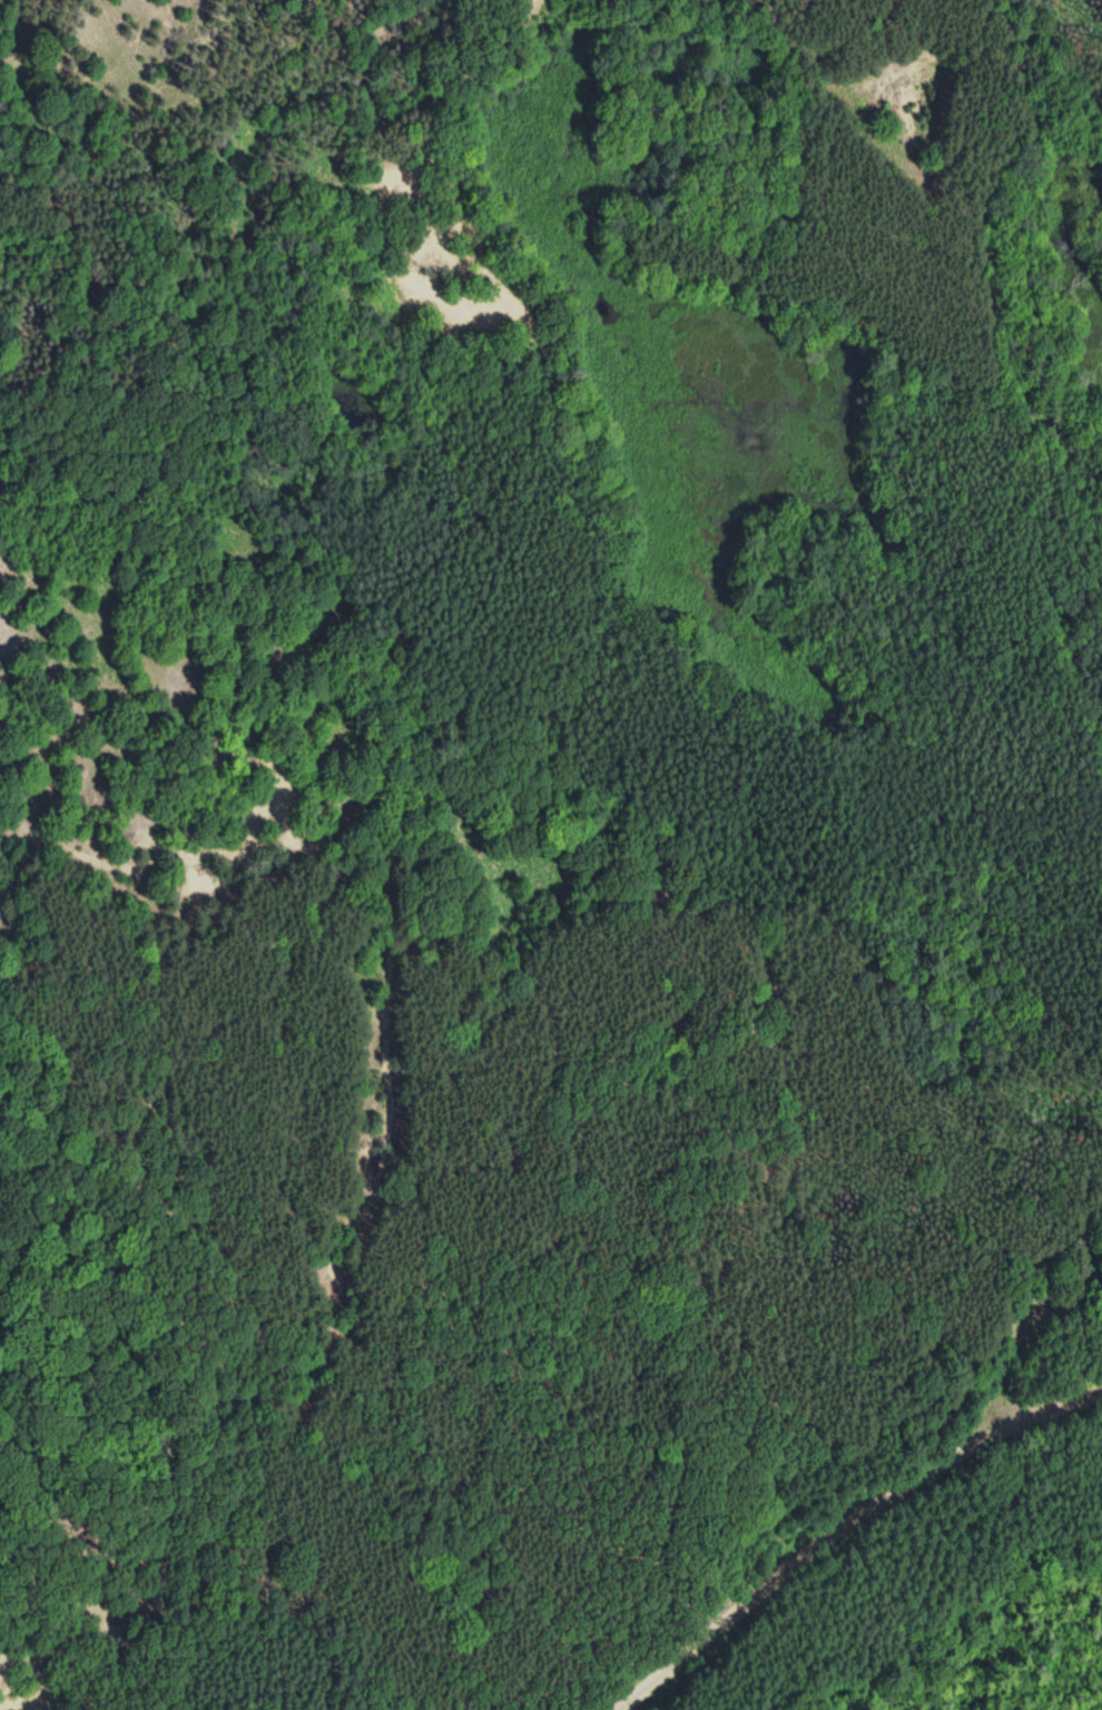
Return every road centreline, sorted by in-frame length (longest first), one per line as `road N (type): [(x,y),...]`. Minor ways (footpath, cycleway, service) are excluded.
road 1 (residential): [(577,1709),(921,1439),(1047,1383),(1101,1368)]

